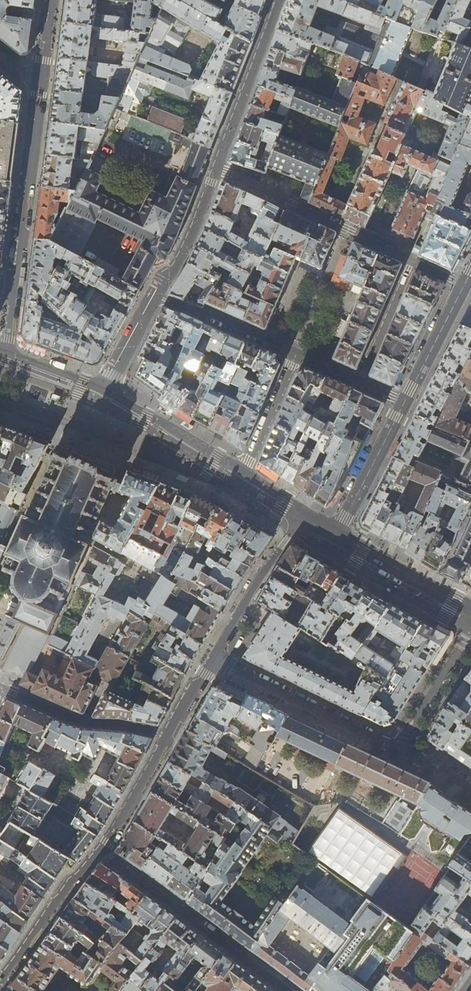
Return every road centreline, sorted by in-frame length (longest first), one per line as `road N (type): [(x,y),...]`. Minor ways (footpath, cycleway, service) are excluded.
road 1 (residential): [(470,788),(213,659)]
road 2 (residential): [(465,284),(217,169)]
road 3 (residential): [(154,295),(405,402)]
road 4 (residential): [(304,513),(103,393)]
road 5 (residential): [(287,990),(100,852)]
road 6 (residential): [(14,292),(38,85)]
road 7 (residential): [(217,169),(279,0)]
road 8 (residential): [(0,688),(68,718),(168,736)]
road 9 (tertiary): [(213,659),(304,513)]
road 10 (tertiary): [(0,982),(100,852)]
road 11 (residential): [(470,610),(336,533)]
road 12 (tertiary): [(405,402),(336,533)]
road 13 (residential): [(154,295),(180,260),(217,169)]
road 14 (tertiary): [(100,852),(168,736)]
road 15 (tertiary): [(465,284),(405,402)]

